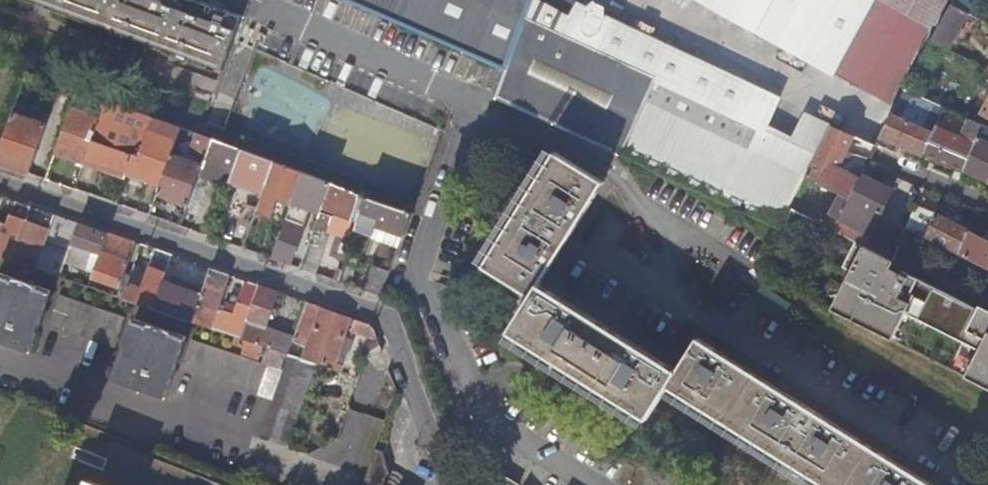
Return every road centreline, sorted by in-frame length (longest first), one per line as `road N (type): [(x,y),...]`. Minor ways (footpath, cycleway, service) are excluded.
road 1 (residential): [(0,183),(396,320),(451,484)]

